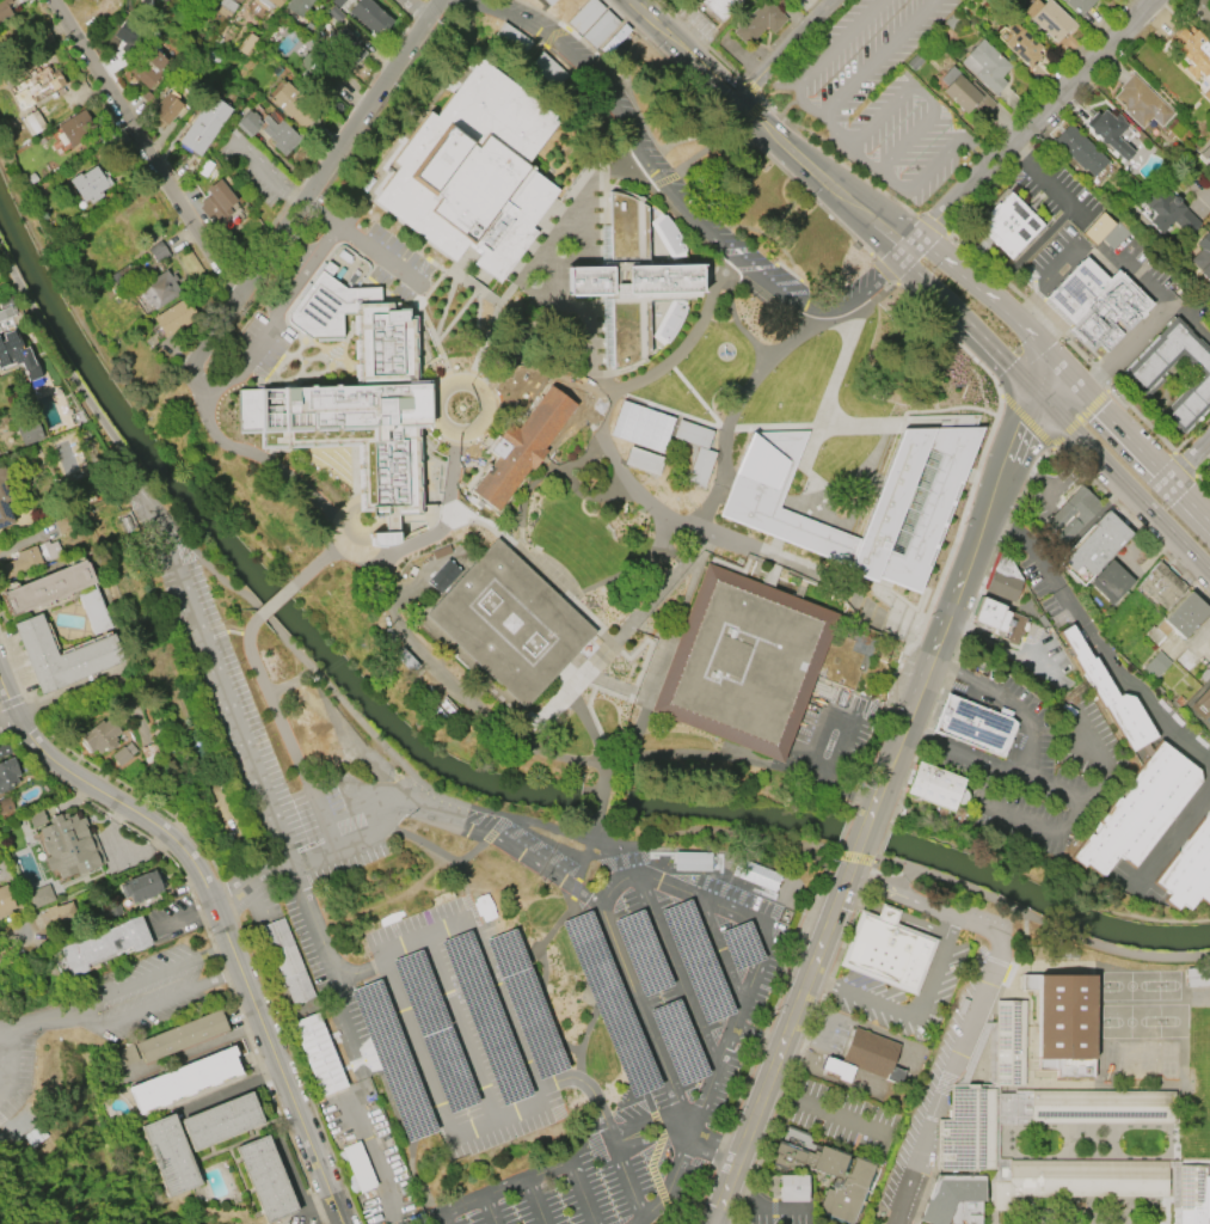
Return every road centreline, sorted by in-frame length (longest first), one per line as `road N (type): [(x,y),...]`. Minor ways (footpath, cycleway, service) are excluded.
road 1 (residential): [(0,673),(27,735),(49,759),(189,851),(341,1223)]
road 2 (secondary): [(1036,392),(1016,422),(872,808)]
road 3 (residential): [(439,0),(189,366)]
road 4 (primary): [(630,0),(908,250)]
road 5 (residential): [(908,250),(1157,0)]
road 6 (residential): [(53,0),(235,299)]
road 7 (secondary): [(817,948),(724,1189)]
road 8 (primary): [(1036,392),(1209,572)]
road 9 (primary): [(908,250),(917,273),(1036,392)]
road 10 (primary): [(1209,523),(1082,391)]
road 11 (residential): [(736,102),(834,0)]
road 12 (primary): [(1013,320),(935,252),(908,250)]

